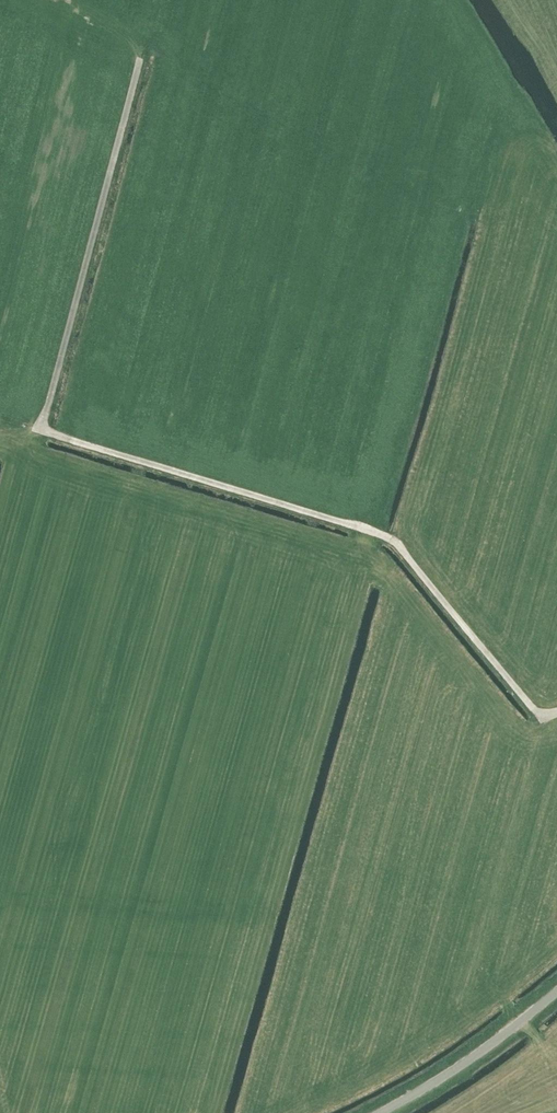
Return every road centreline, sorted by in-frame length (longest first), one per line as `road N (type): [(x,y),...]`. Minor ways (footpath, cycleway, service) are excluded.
road 1 (tertiary): [(380,1112),(454,1070),(556,992)]

